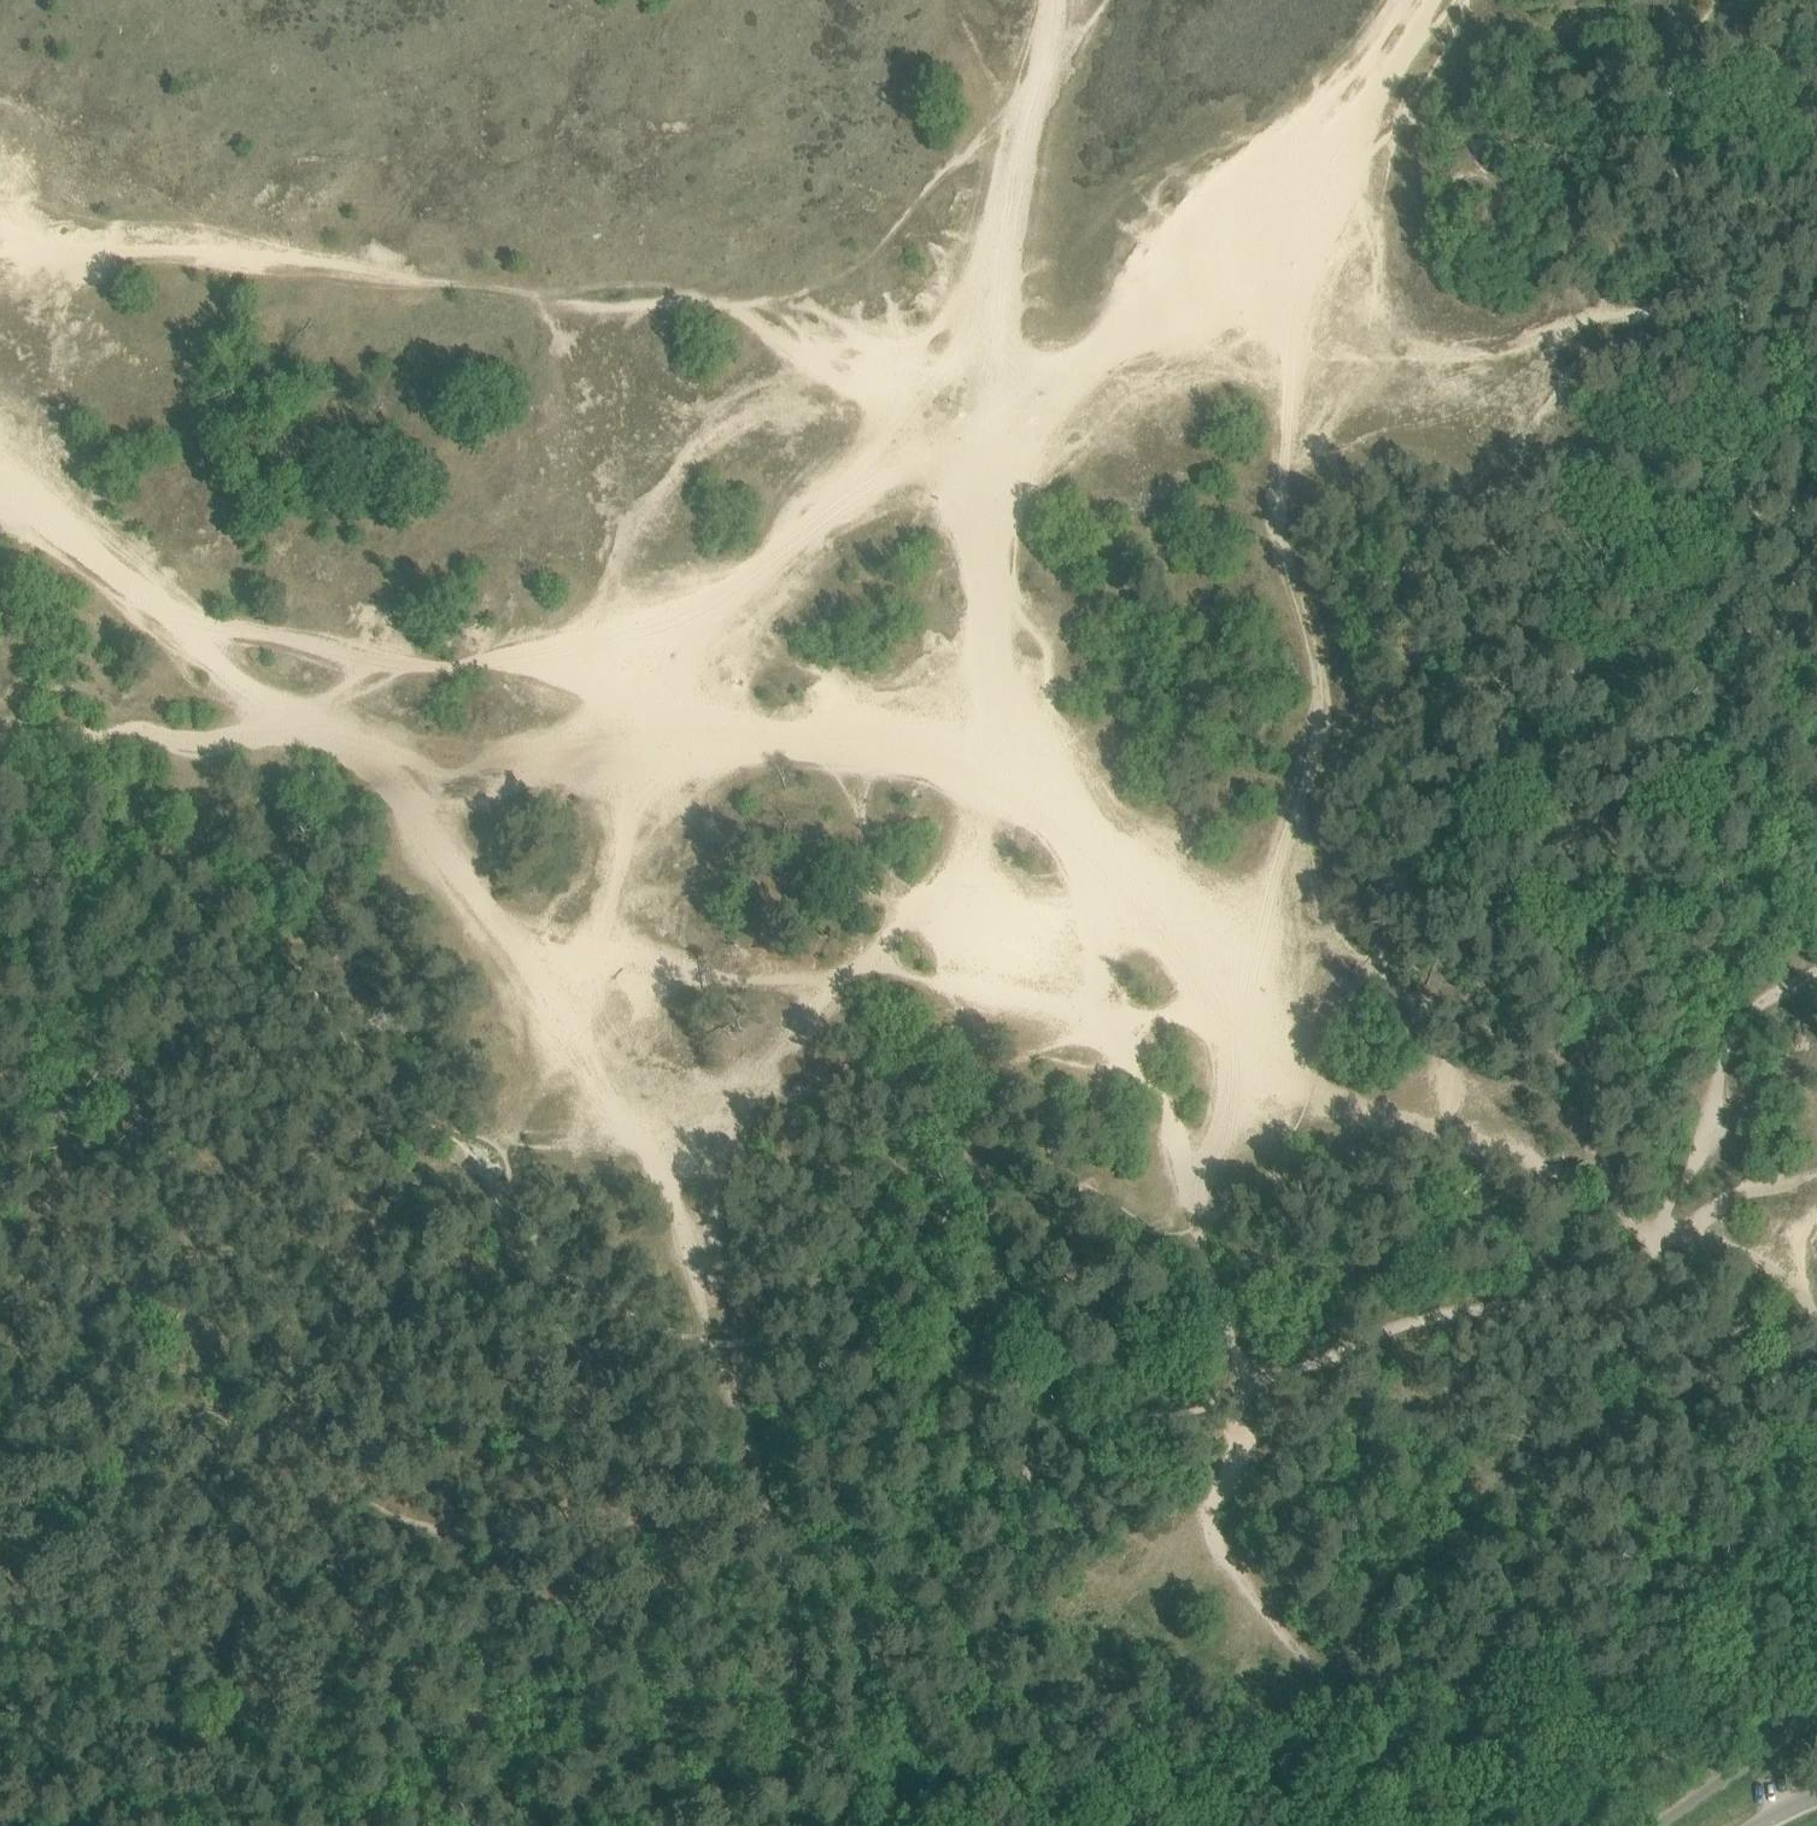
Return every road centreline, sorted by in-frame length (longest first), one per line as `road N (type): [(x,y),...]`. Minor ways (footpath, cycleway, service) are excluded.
road 1 (track): [(1245,1392),(1216,1535),(1268,1618),(1388,1755),(1425,1825)]

